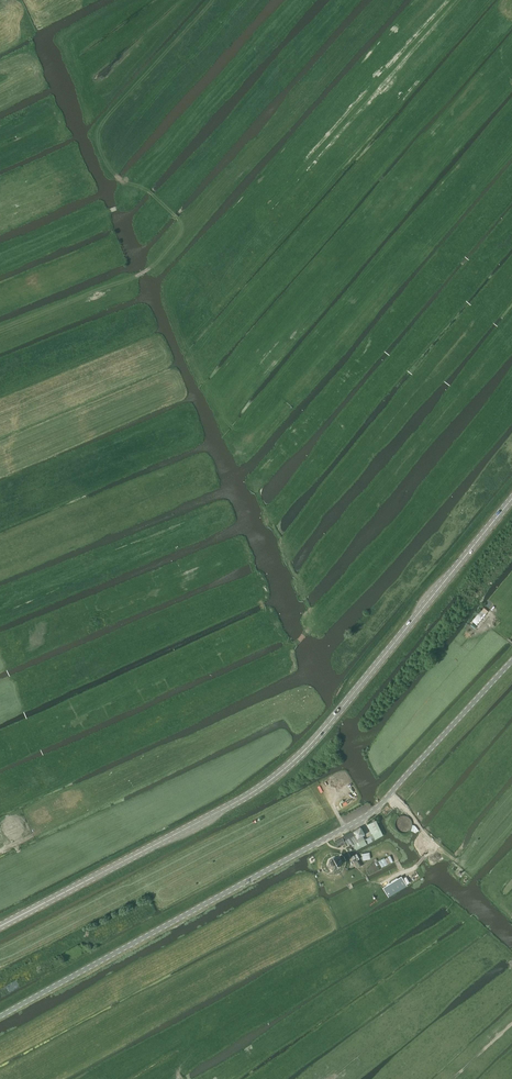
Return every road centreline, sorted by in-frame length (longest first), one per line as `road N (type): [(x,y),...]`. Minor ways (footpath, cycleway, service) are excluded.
road 1 (primary): [(0,926),(233,803),(292,762),(511,500)]
road 2 (unclassified): [(0,1017),(368,815),(511,660)]

